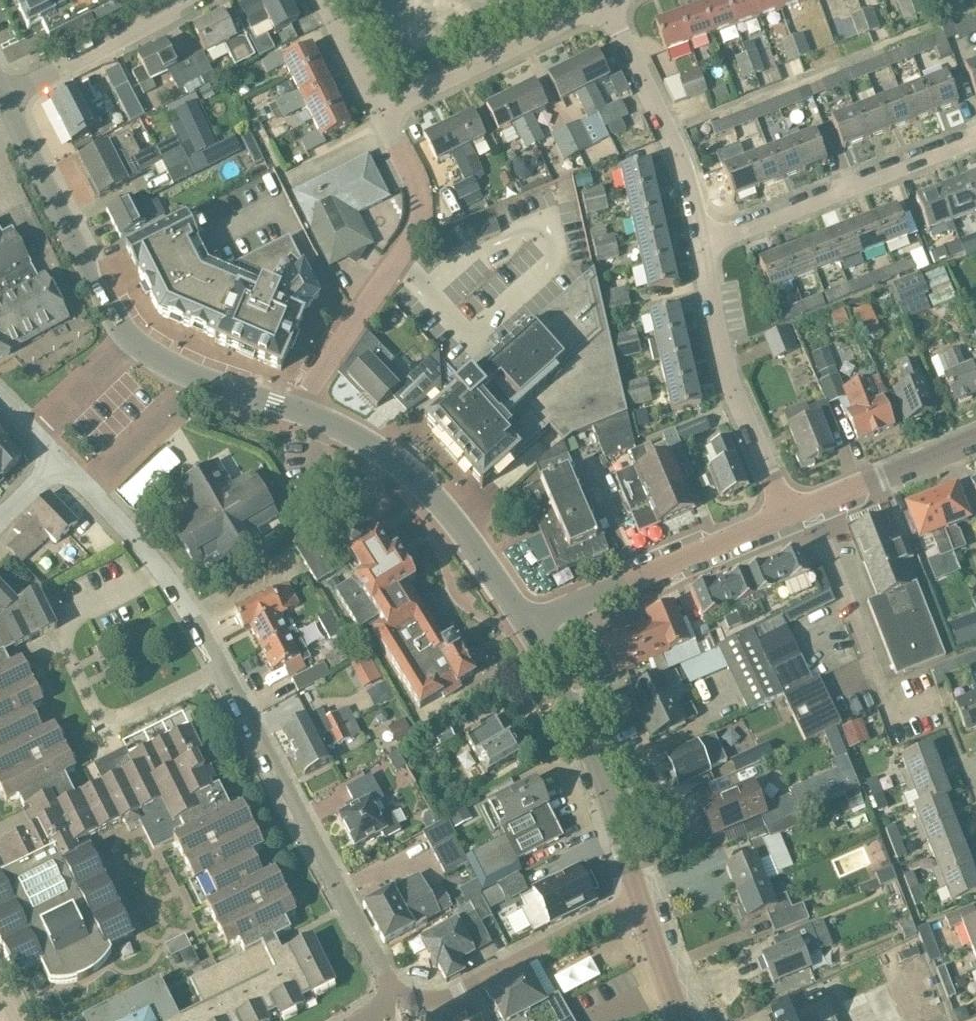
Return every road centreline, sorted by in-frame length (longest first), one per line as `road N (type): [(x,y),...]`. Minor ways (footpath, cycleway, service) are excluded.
road 1 (residential): [(87,488),(160,568),(399,1001)]
road 2 (residential): [(300,411),(404,246),(420,207),(380,109)]
road 3 (secondary): [(530,629),(449,507),(374,444),(300,411)]
road 4 (secondary): [(640,895),(588,732),(530,629)]
road 5 (residential): [(789,514),(718,344),(708,240)]
road 6 (residential): [(708,240),(975,135)]
road 7 (residential): [(530,629),(789,514)]
road 8 (residential): [(939,702),(892,721),(811,506)]
road 9 (secondary): [(130,339),(9,101)]
road 10 (residential): [(399,1001),(450,996),(640,895)]
road 11 (residential): [(708,240),(672,131),(609,1)]
road 12 (residential): [(380,109),(609,1)]
road 13 (residential): [(9,101),(200,0)]
road 14 (residential): [(811,506),(975,441)]
road 15 (residential): [(87,488),(201,381)]
road 16 (residential): [(130,339),(34,434)]
road 17 (secondary): [(686,1020),(640,895)]
road 18 (residential): [(380,109),(326,0)]

